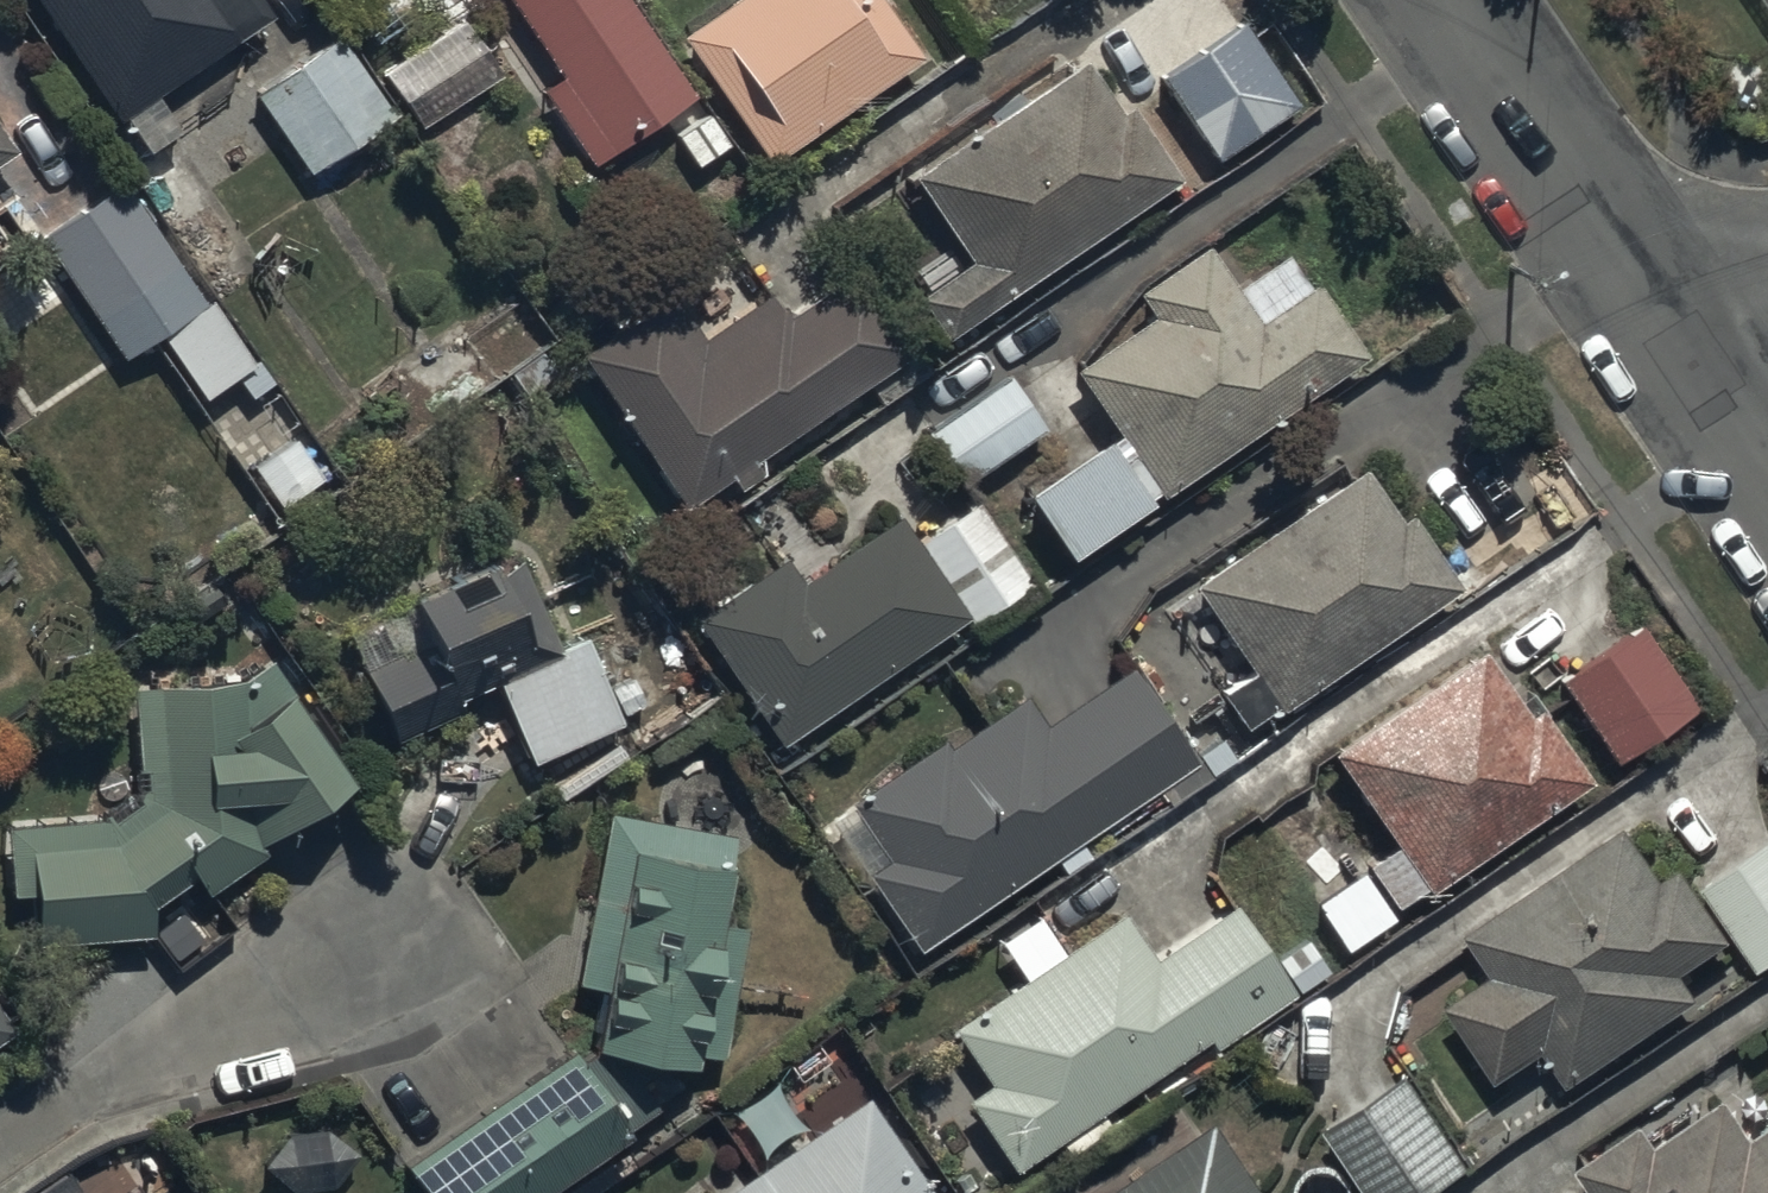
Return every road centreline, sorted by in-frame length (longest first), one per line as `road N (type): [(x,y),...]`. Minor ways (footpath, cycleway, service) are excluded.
road 1 (residential): [(0,1143),(235,1025),(415,949)]
road 2 (residential): [(1443,0),(1689,370)]
road 3 (residential): [(1689,370),(1767,484)]

